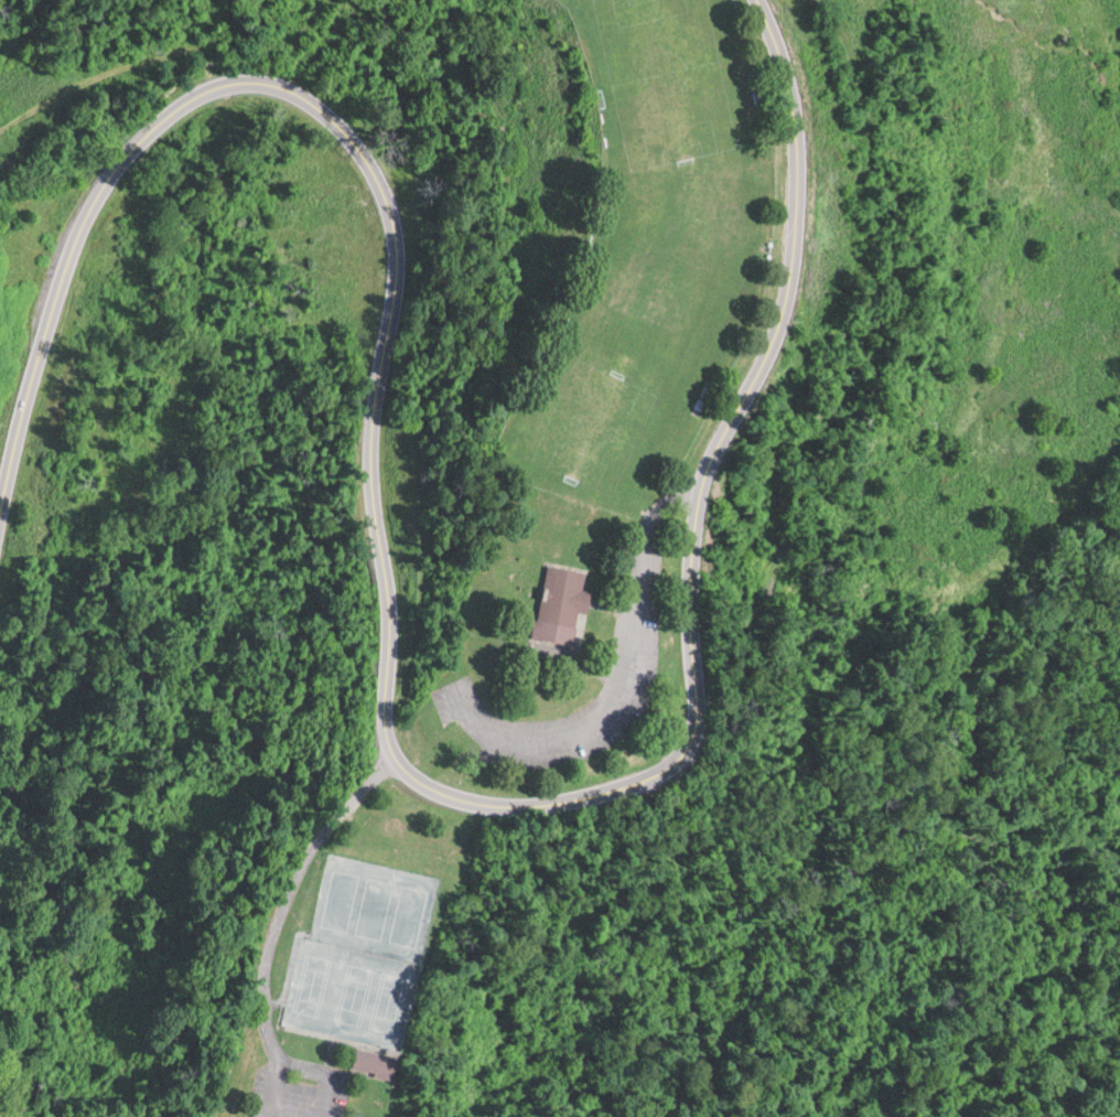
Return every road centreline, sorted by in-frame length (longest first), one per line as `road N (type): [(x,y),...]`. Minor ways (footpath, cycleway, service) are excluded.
road 1 (tertiary): [(0,500),(67,247),(142,128),(229,80),(270,80),(304,94),(340,123),(369,168),(395,253),(365,407),(365,470),(385,591),(383,721),(397,759),(427,784),(476,799),(539,801),(626,787),(680,766),(698,740),(701,709),(696,511),(721,444),(778,342),(798,272),(807,194),(800,110),(759,0)]

